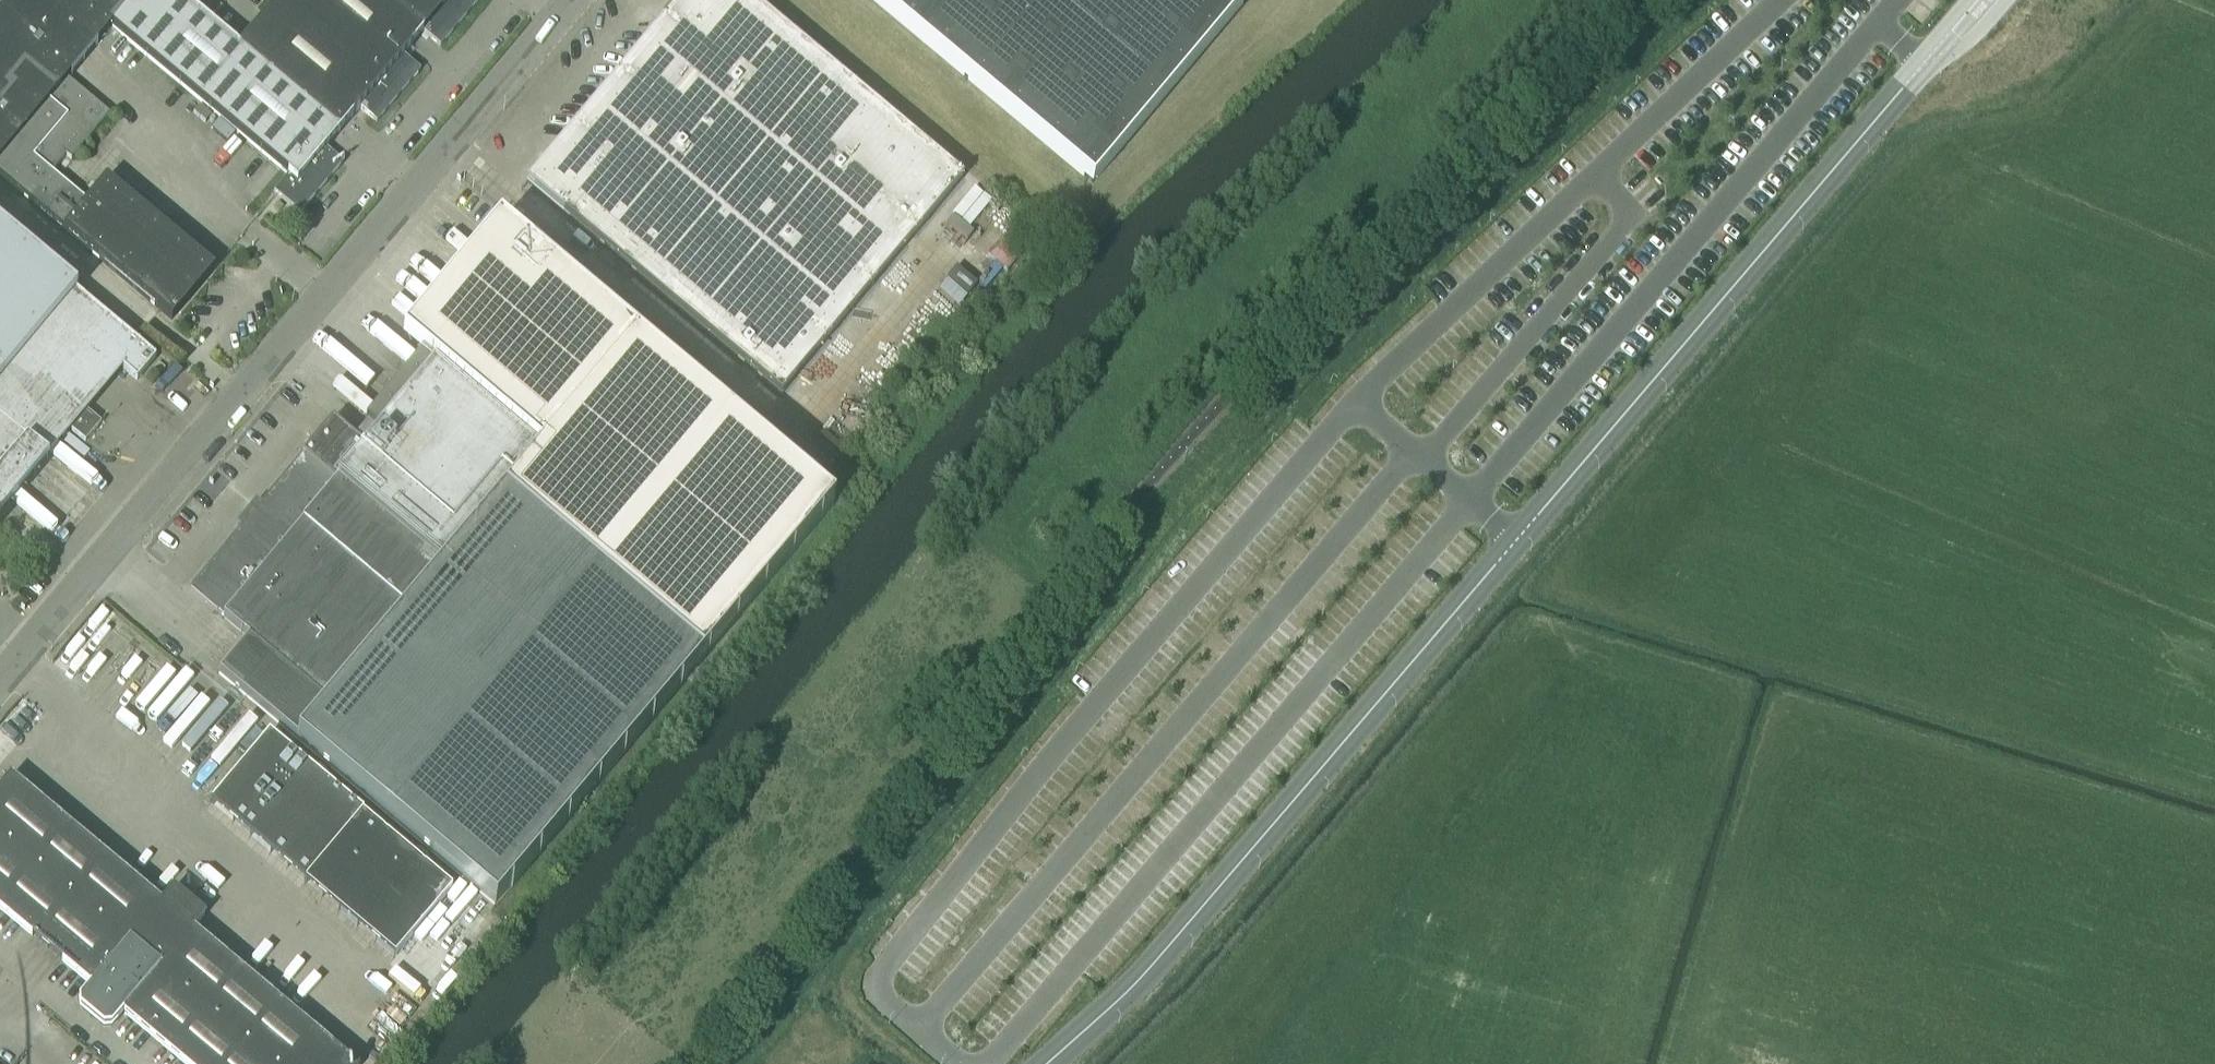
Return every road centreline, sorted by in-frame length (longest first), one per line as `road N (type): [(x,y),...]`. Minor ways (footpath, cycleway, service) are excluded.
road 1 (unclassified): [(1987,0),(1904,85),(1159,955),(1045,1063)]
road 2 (unclassified): [(0,692),(565,18)]

